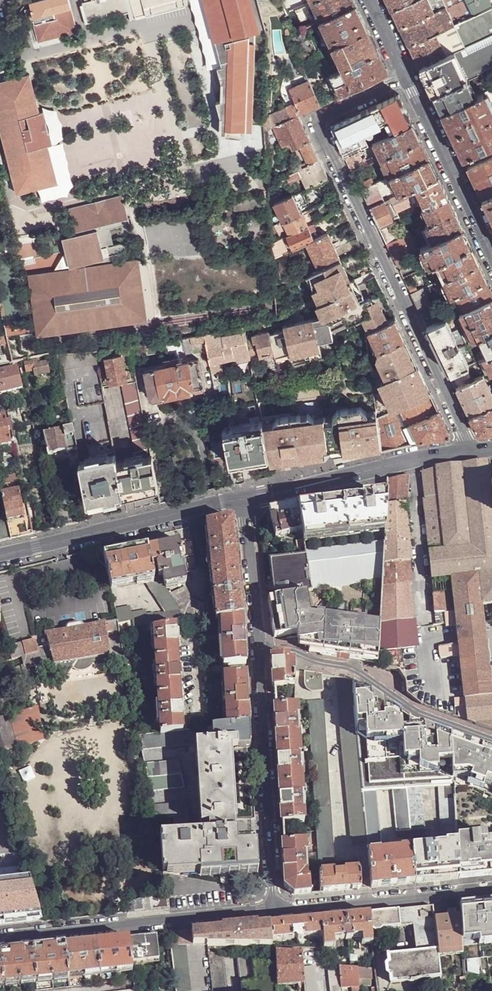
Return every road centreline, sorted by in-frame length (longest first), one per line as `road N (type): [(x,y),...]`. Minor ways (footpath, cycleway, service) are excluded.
road 1 (residential): [(471,449),(321,133),(326,116),(406,77)]
road 2 (residential): [(274,910),(0,938)]
road 3 (residential): [(260,650),(274,910)]
road 4 (residential): [(491,740),(413,710),(349,666),(296,650),(260,650)]
road 5 (tertiary): [(244,498),(0,556)]
road 6 (tertiary): [(471,449),(244,498)]
road 7 (residential): [(274,910),(491,890)]
road 8 (residential): [(406,77),(491,256)]
road 9 (residential): [(260,650),(244,498)]

